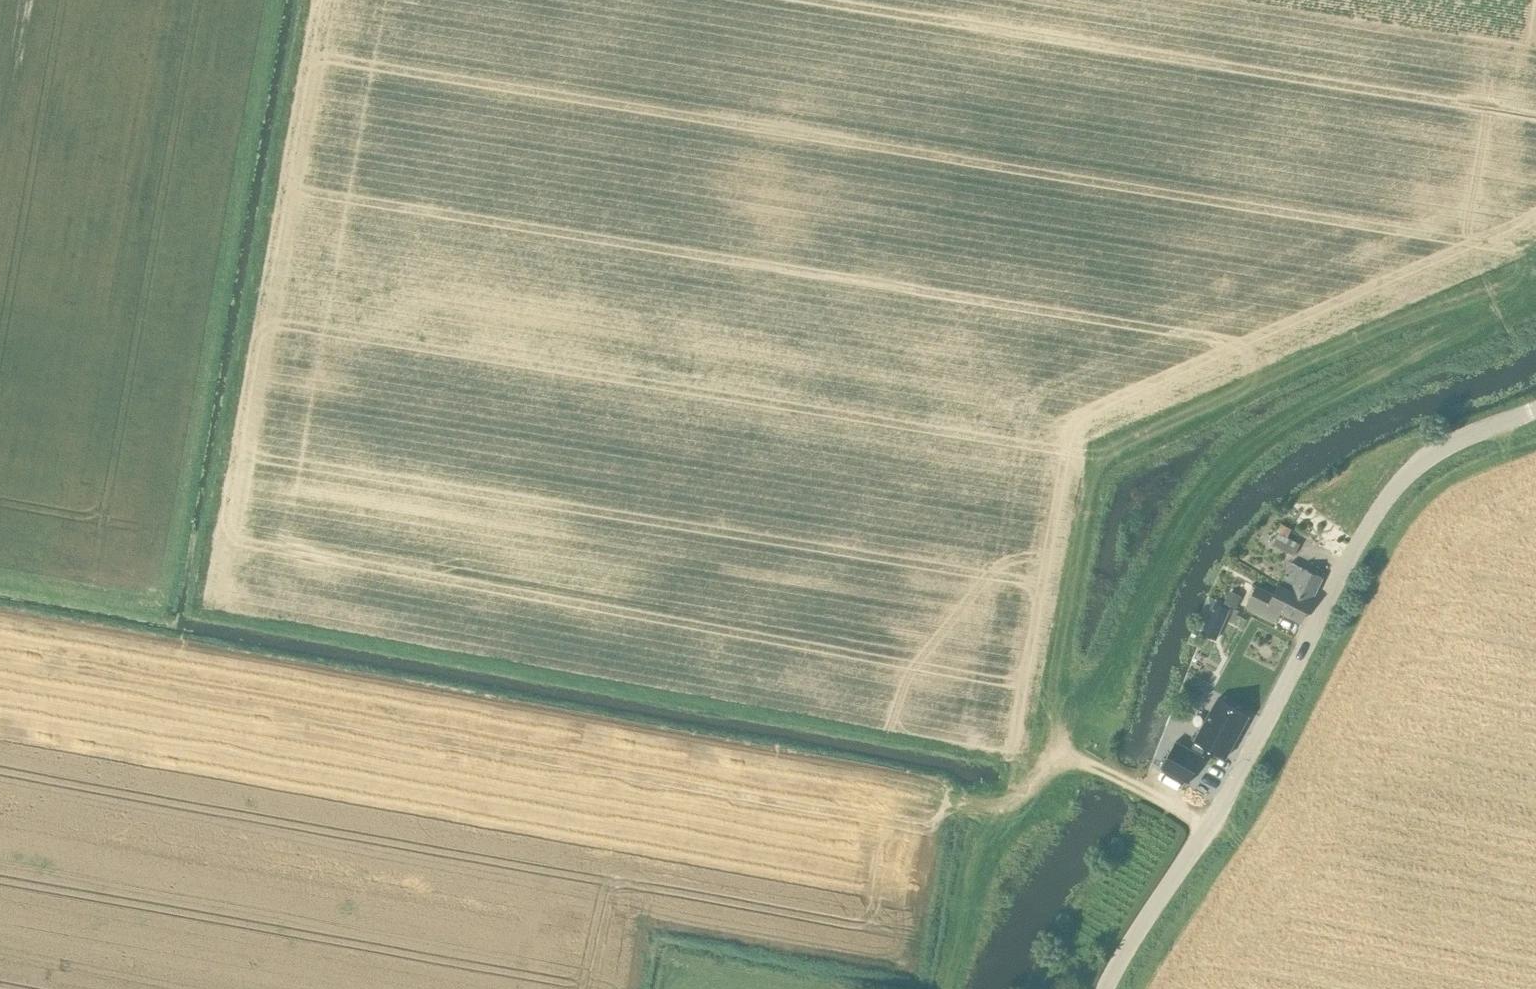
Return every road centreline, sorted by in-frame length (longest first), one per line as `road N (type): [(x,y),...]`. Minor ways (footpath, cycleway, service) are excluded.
road 1 (unclassified): [(1111,988),(1161,902),(1231,809),(1356,549),(1414,474),(1472,434),(1535,413)]

